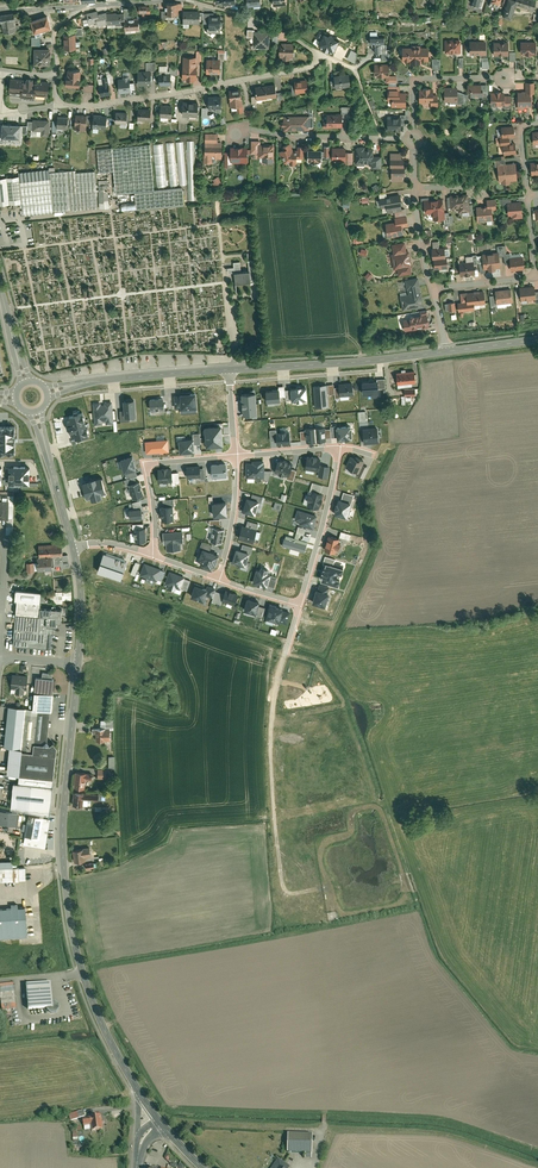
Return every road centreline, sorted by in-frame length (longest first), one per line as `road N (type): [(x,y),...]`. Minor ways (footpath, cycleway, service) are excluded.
road 1 (tertiary): [(140,1095),(95,1008),(69,919),(62,832),(78,666)]
road 2 (residential): [(60,99),(93,105),(193,91),(314,65),(322,56)]
road 3 (residential): [(219,578),(300,604),(338,448)]
road 4 (tertiary): [(228,369),(446,351)]
road 5 (tertiary): [(48,392),(228,369)]
road 6 (residential): [(414,138),(234,134)]
road 7 (residential): [(153,554),(146,464),(235,455)]
road 8 (residential): [(414,138),(412,78),(503,77)]
road 9 (tertiary): [(72,546),(37,413)]
road 10 (residential): [(201,0),(284,29),(322,56)]
road 11 (residential): [(132,0),(0,7)]
road 12 (residential): [(235,455),(234,515),(219,578)]
road 13 (tertiary): [(78,666),(72,546)]

